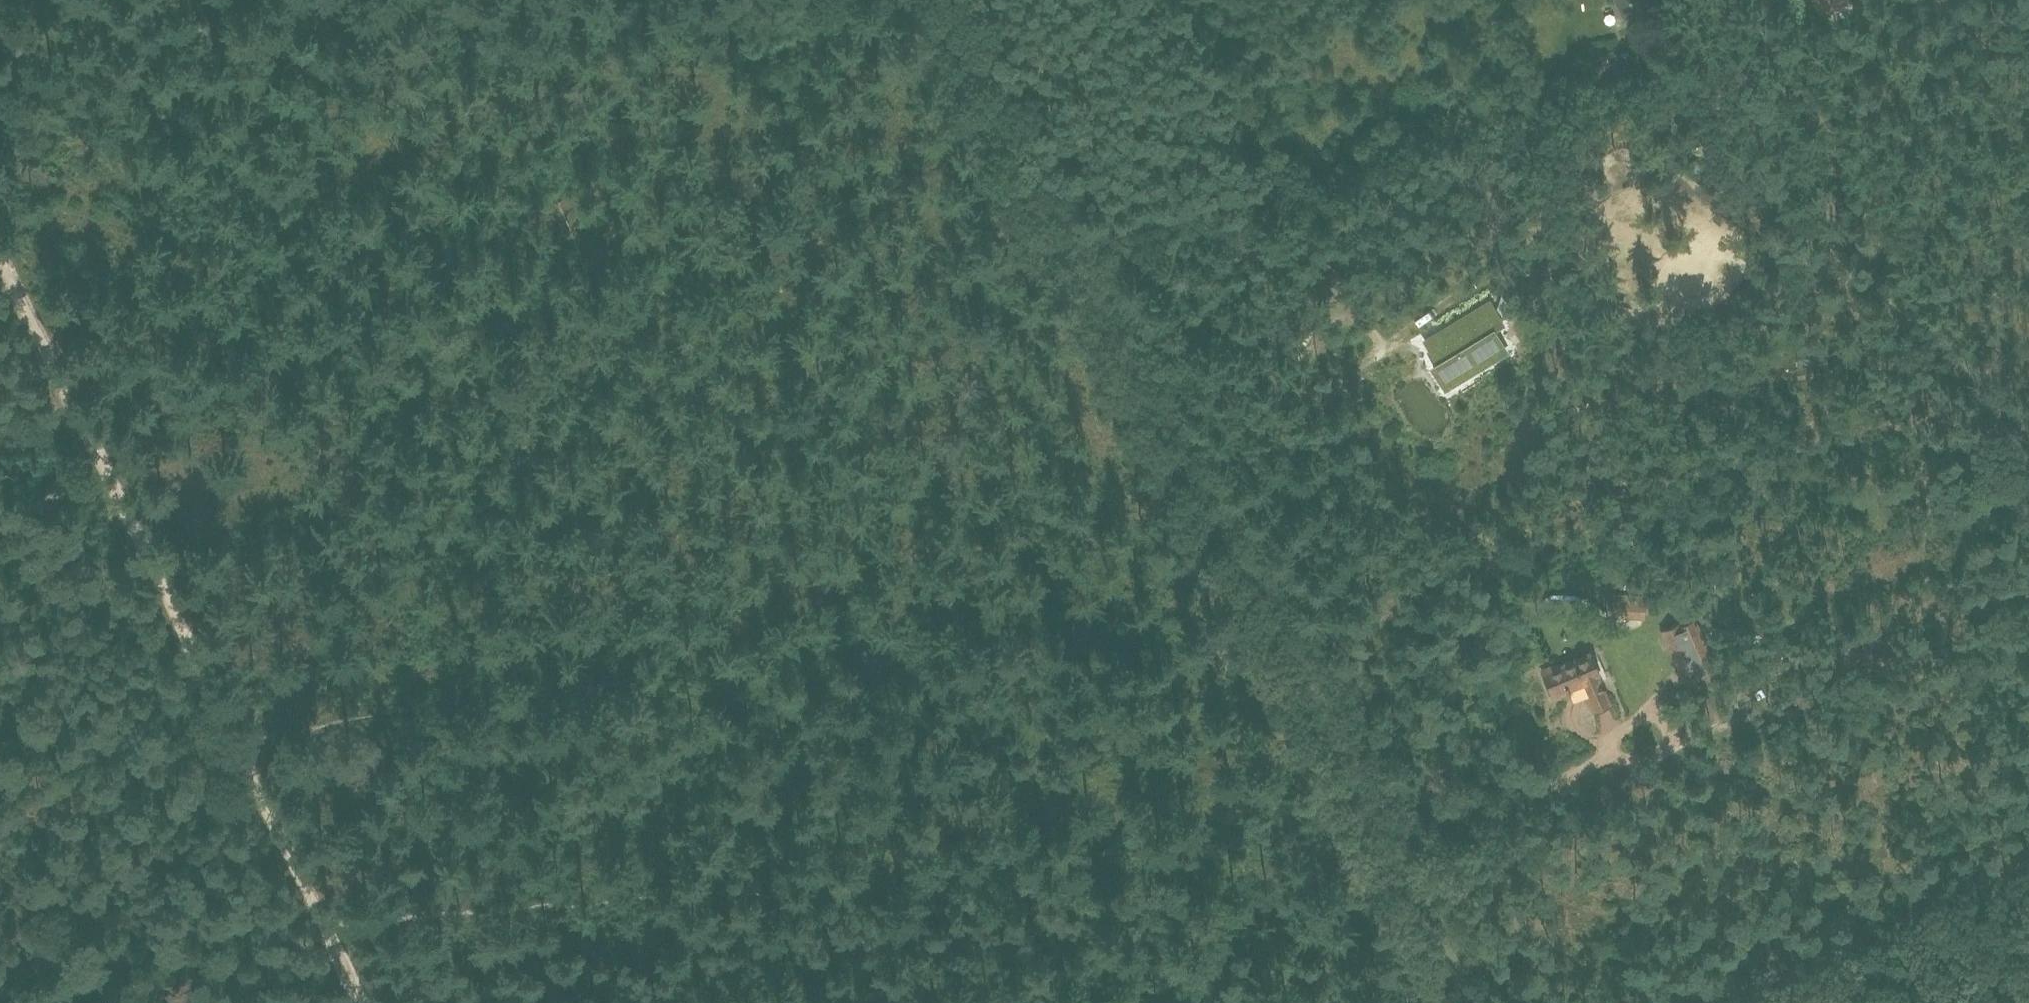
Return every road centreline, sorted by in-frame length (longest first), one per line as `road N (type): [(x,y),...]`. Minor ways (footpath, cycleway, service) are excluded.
road 1 (unclassified): [(1466,1002),(941,0)]
road 2 (track): [(0,266),(322,920)]

